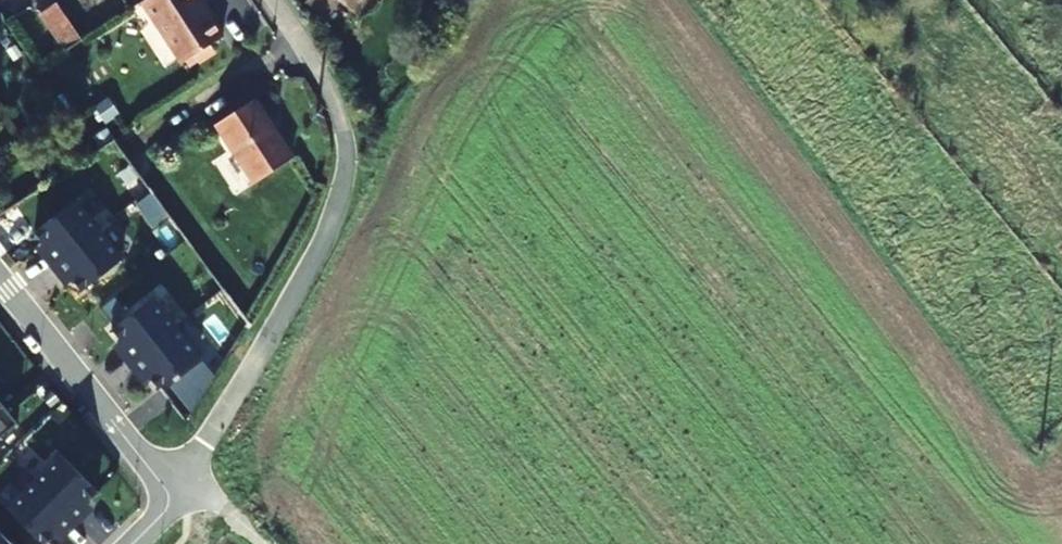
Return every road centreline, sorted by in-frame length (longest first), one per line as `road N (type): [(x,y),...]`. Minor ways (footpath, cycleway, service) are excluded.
road 1 (residential): [(167,498),(0,285)]

